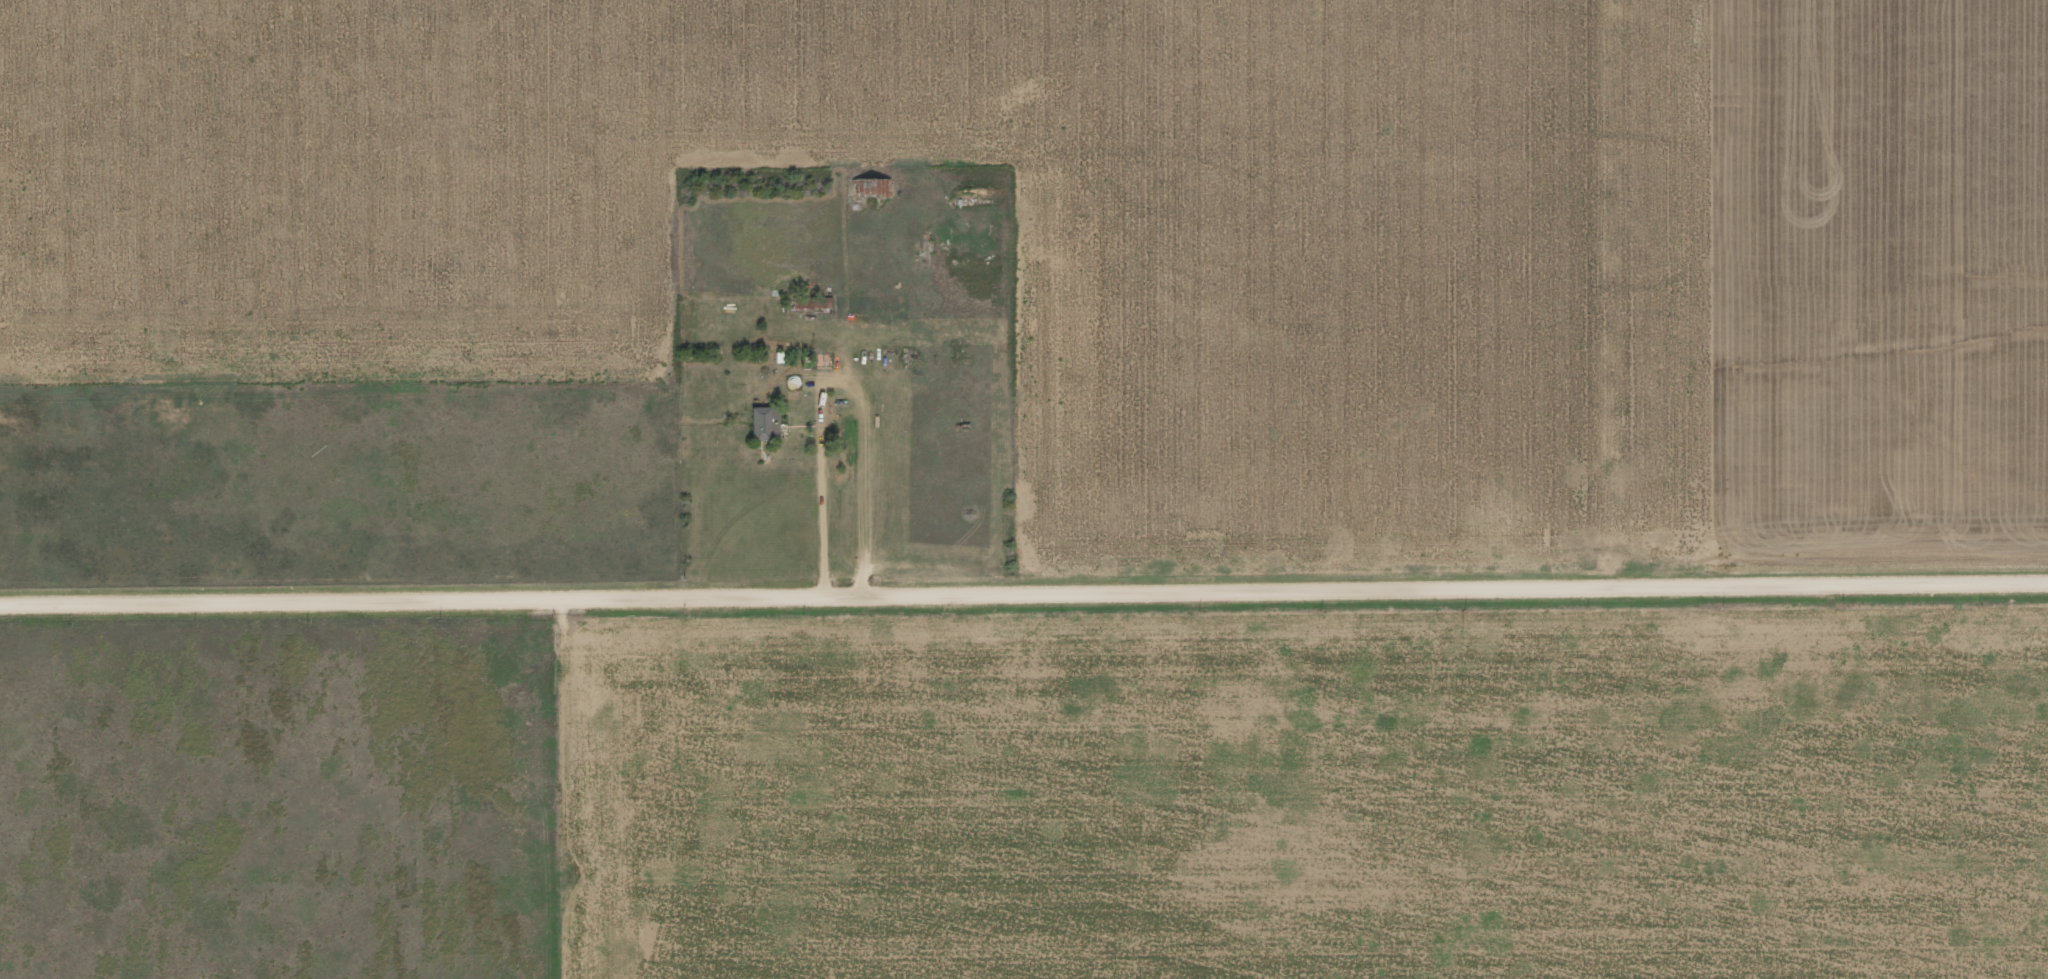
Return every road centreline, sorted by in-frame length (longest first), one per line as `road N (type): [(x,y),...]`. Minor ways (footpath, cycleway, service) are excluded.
road 1 (residential): [(2047,580),(0,598)]

